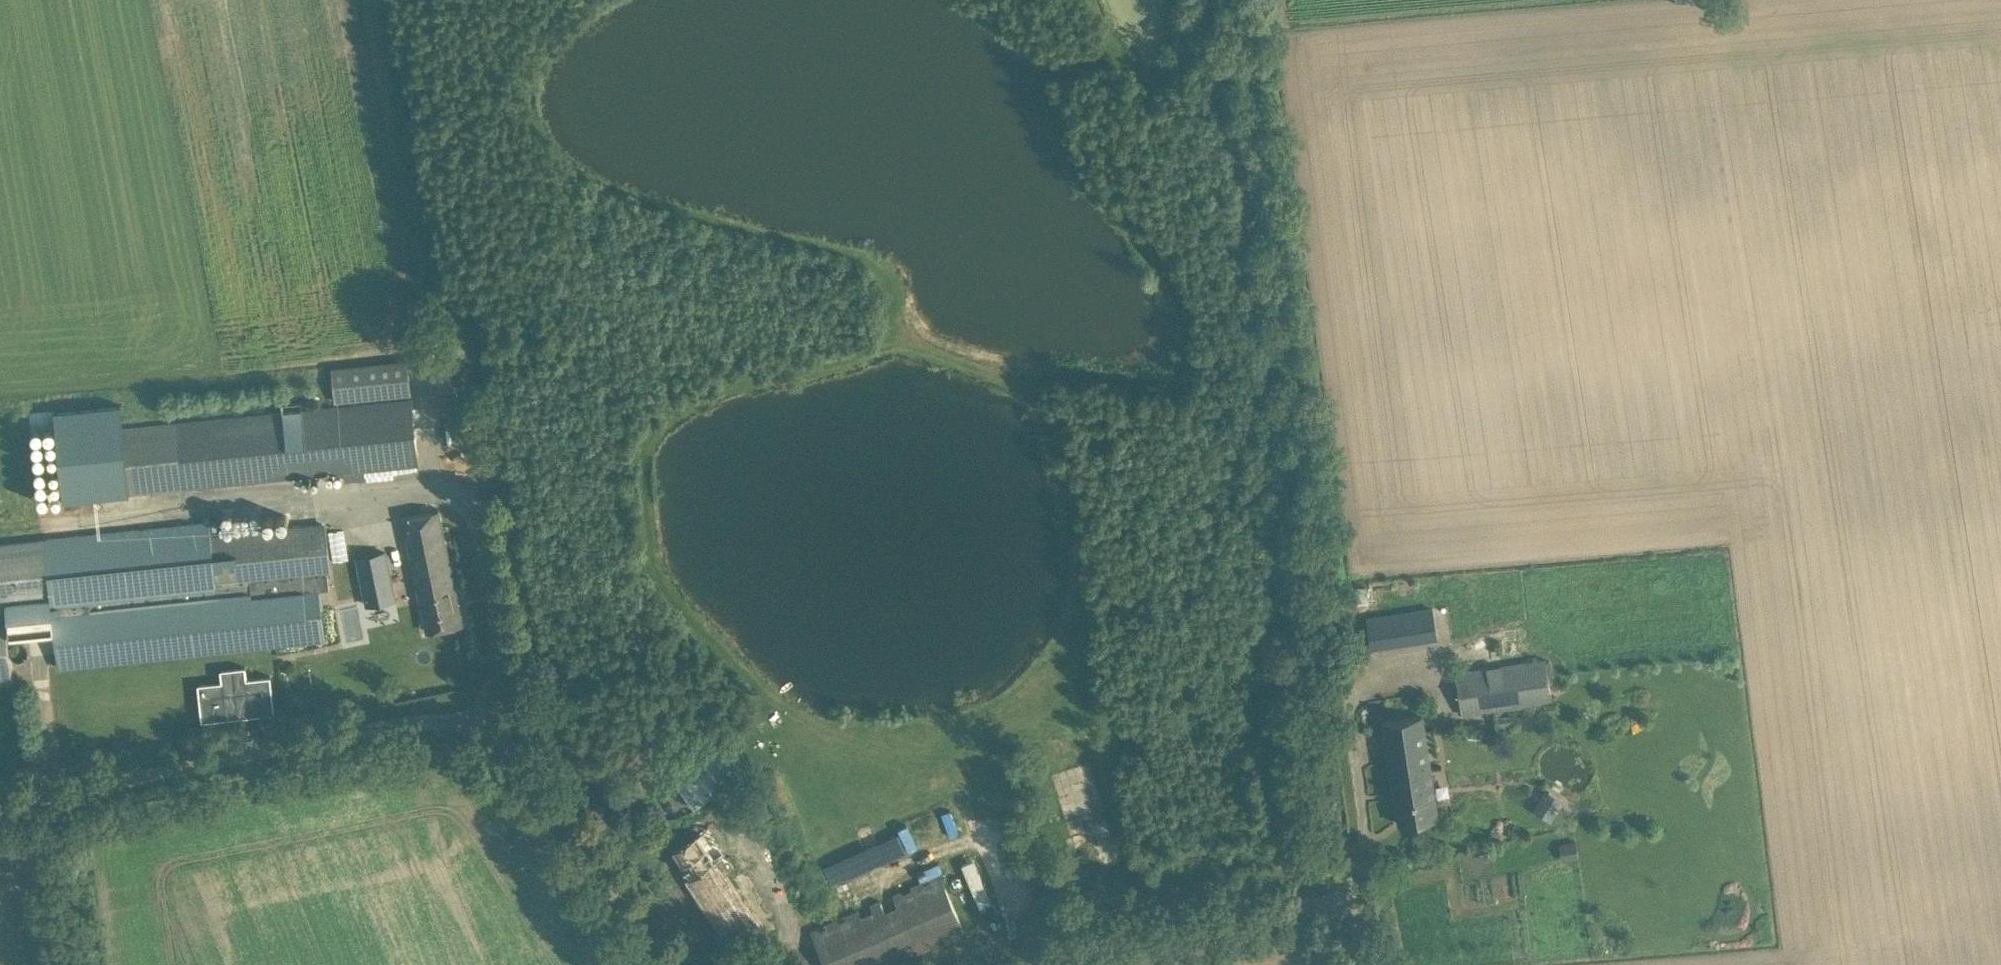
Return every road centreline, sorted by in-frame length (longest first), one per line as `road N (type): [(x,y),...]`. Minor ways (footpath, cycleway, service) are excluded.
road 1 (unclassified): [(654,964),(535,783),(479,729),(446,721),(0,808)]
road 2 (unclassified): [(1366,964),(1328,914),(1306,909),(1187,914),(1087,941),(1038,964)]

